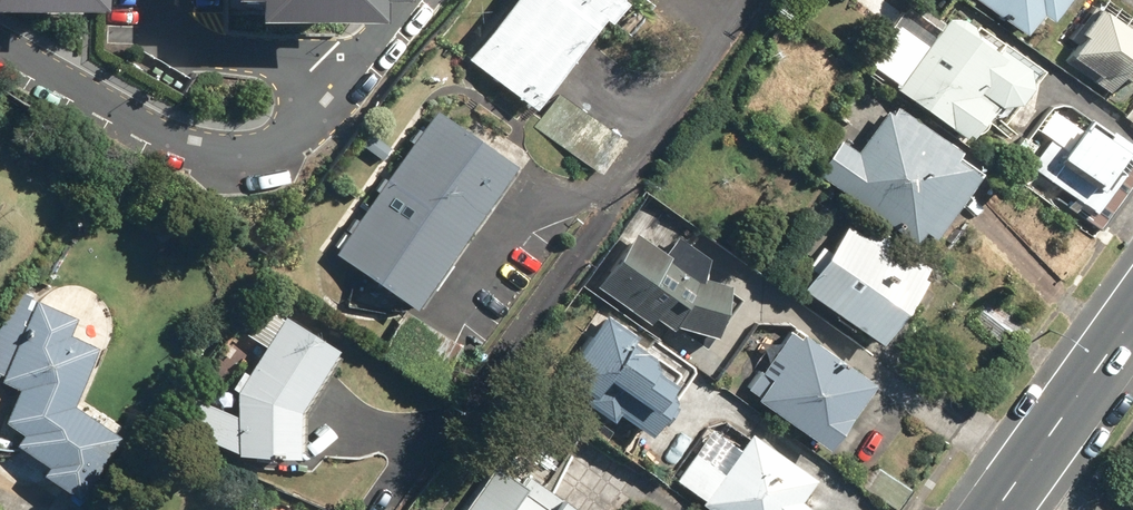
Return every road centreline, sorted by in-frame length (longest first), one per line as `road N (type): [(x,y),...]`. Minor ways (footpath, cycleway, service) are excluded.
road 1 (residential): [(410,0),(291,135),(255,155),(198,150),(0,41)]
road 2 (primary): [(1132,319),(995,509)]

